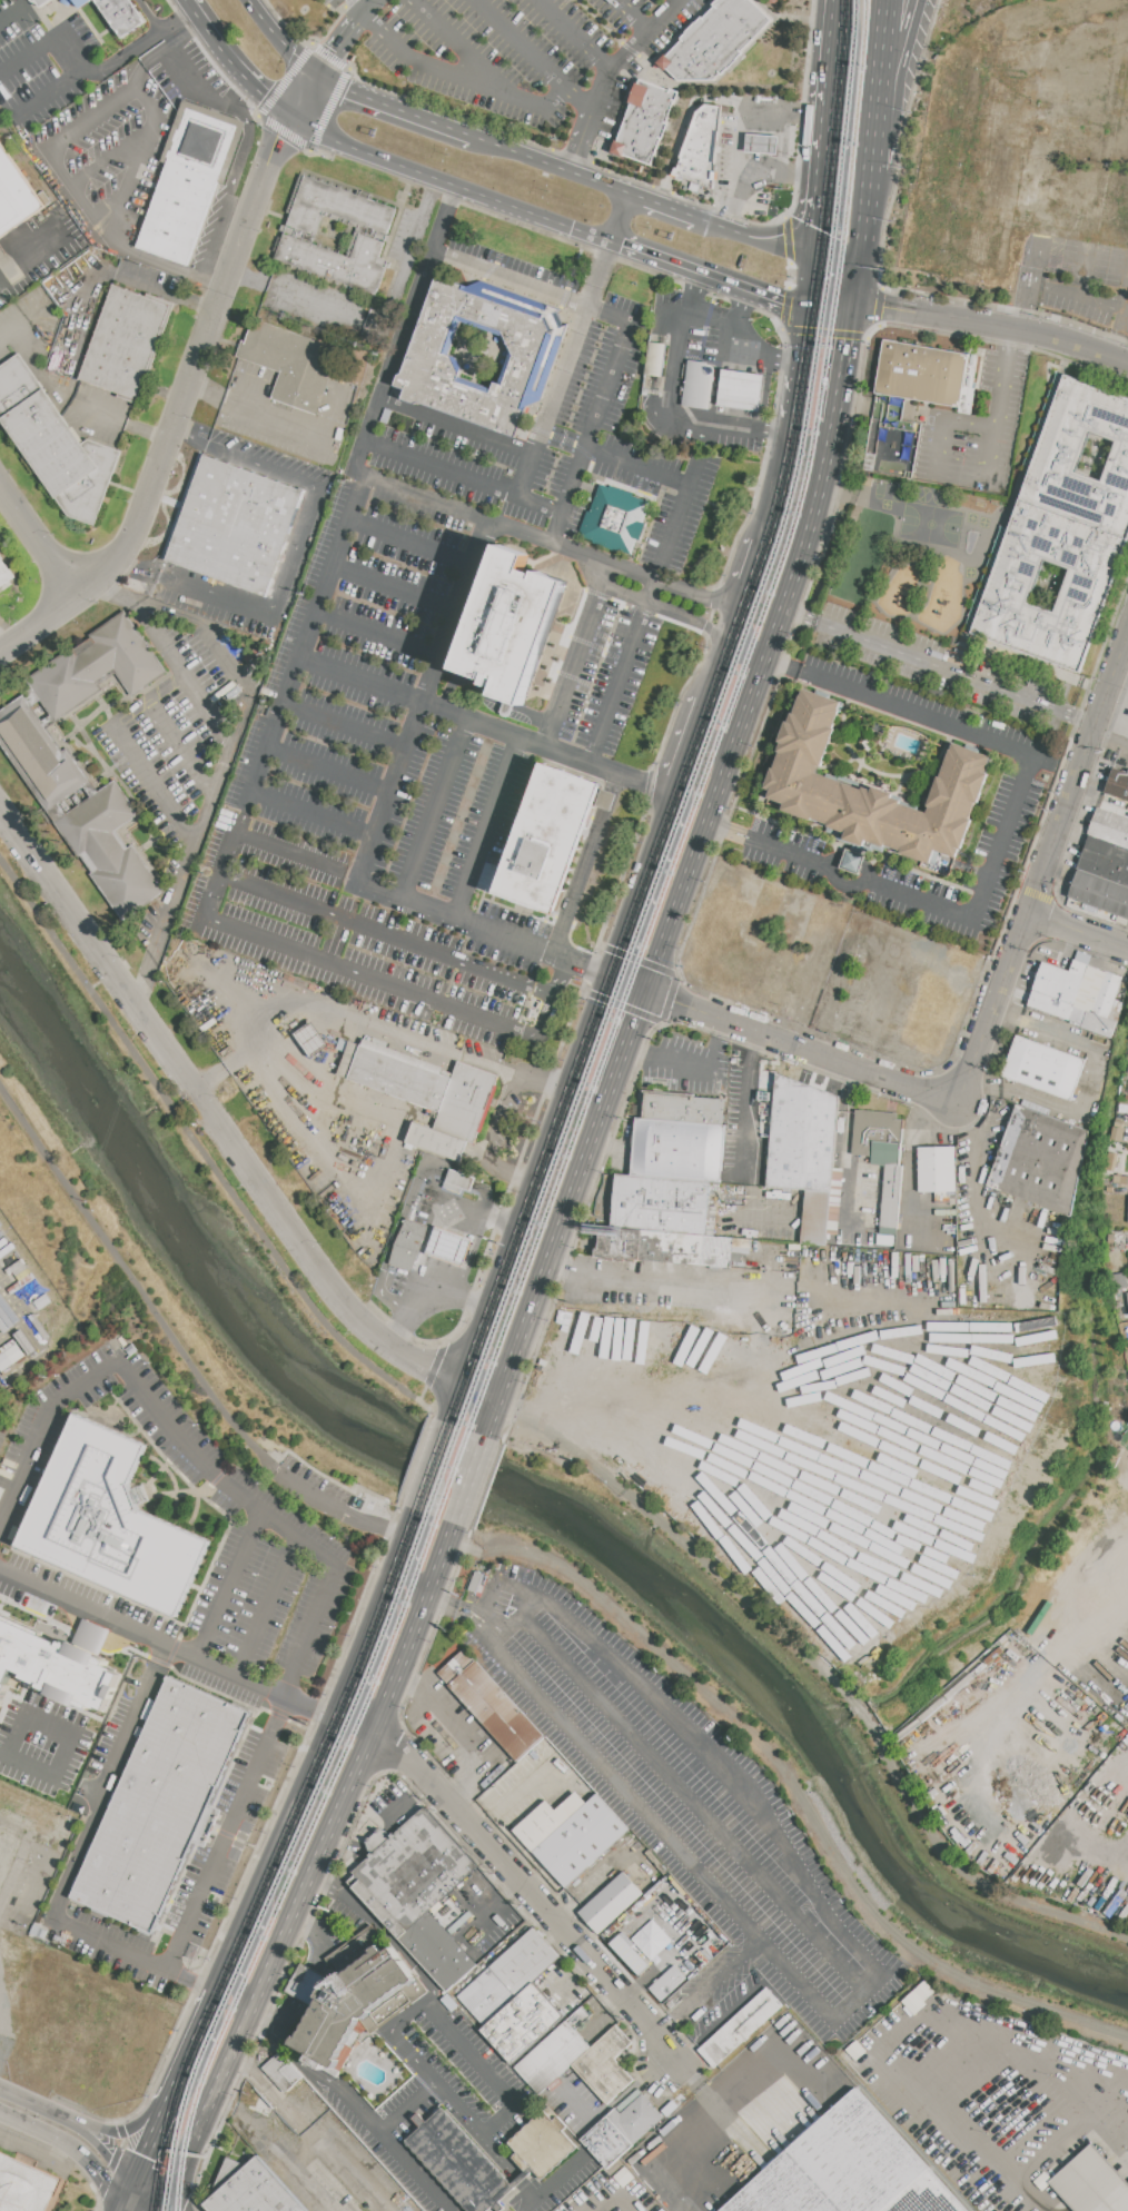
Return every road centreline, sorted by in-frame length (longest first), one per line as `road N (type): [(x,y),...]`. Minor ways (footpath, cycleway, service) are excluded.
road 1 (residential): [(463,1389),(389,1346),(330,1287),(0,809)]
road 2 (residential): [(318,73),(274,156),(128,551),(99,585),(0,657)]
road 3 (residential): [(649,994),(957,1104),(1030,913)]
road 4 (trunk): [(188,2160),(377,1729)]
road 5 (residential): [(667,2065),(656,2038),(412,1758),(377,1729)]
road 6 (secondary): [(290,119),(321,138),(621,248)]
road 7 (trunk): [(613,980),(492,1313)]
road 8 (trunk): [(501,1402),(611,1101)]
road 9 (trunk): [(344,1714),(220,1995)]
road 10 (residential): [(1030,913),(1127,635)]
road 11 (residential): [(1127,365),(1029,334),(858,305)]
road 12 (trunk): [(649,994),(741,738)]
road 13 (trunk): [(377,1729),(456,1525)]
road 14 (trunk): [(680,794),(613,980)]
road 15 (secondary): [(858,305),(823,266),(704,222)]
road 16 (secondary): [(133,2192),(79,2128),(0,2090)]
road 17 (trunk): [(834,99),(823,266)]
road 18 (secondary): [(630,195),(475,139)]
road 19 (secondary): [(0,2114),(93,2163),(120,2210)]
road 20 (secondary): [(185,1),(237,73),(290,119)]
road 21 (trunk): [(181,2084),(137,2132),(105,2132),(59,2115)]
road 22 (trunk): [(803,409),(768,546)]
road 23 (trunk): [(419,1511),(372,1644)]
road 24 (residential): [(0,485),(80,601)]
road 25 (trunk): [(858,305),(880,167)]
road 26 (trunk): [(885,128),(893,0)]
road 27 (trunk): [(838,425),(858,305)]

